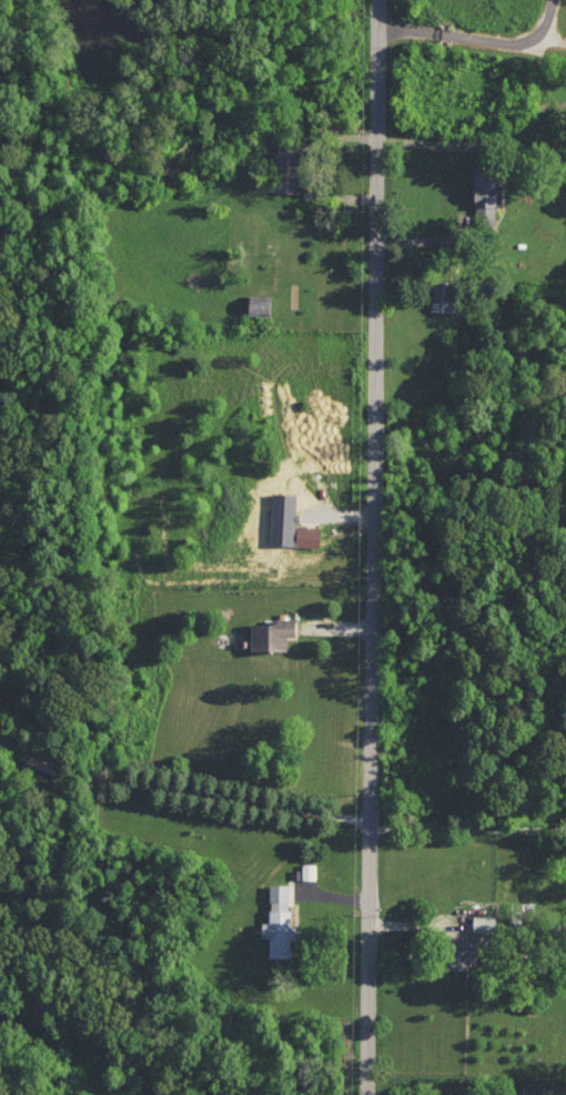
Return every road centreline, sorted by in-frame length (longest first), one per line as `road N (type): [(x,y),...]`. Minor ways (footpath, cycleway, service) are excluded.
road 1 (tertiary): [(368,1094),(377,0)]
road 2 (residential): [(376,24),(524,42)]

